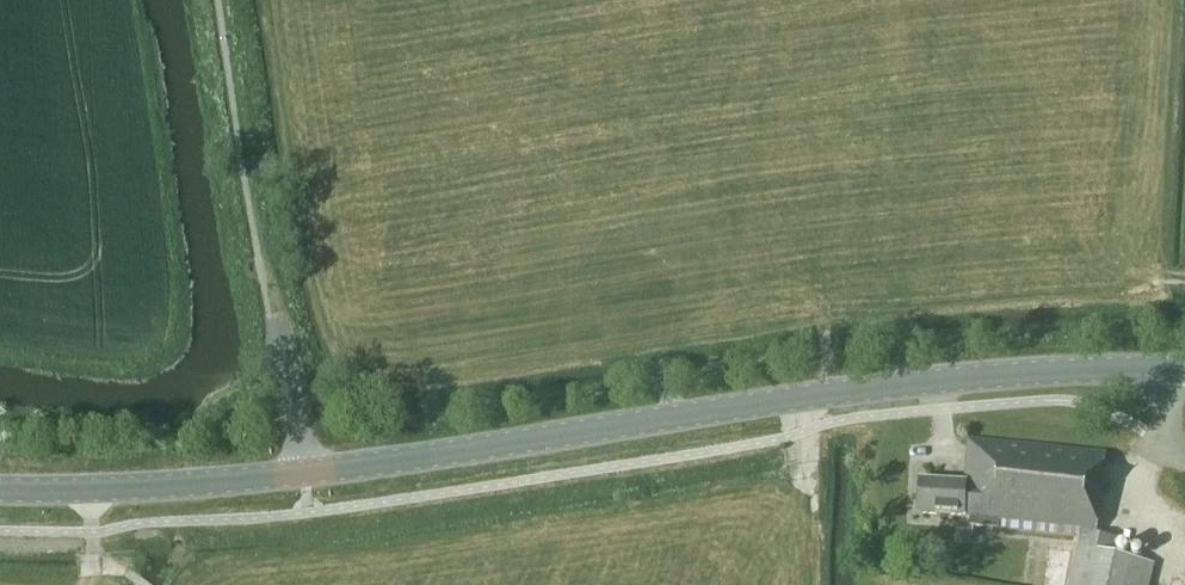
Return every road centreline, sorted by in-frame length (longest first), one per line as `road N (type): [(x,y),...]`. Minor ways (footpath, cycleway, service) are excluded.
road 1 (tertiary): [(1168,369),(953,379),(366,465),(120,489),(0,492)]
road 2 (track): [(232,0),(263,257),(281,310),(274,324)]
road 3 (track): [(797,398),(817,522),(818,584)]

